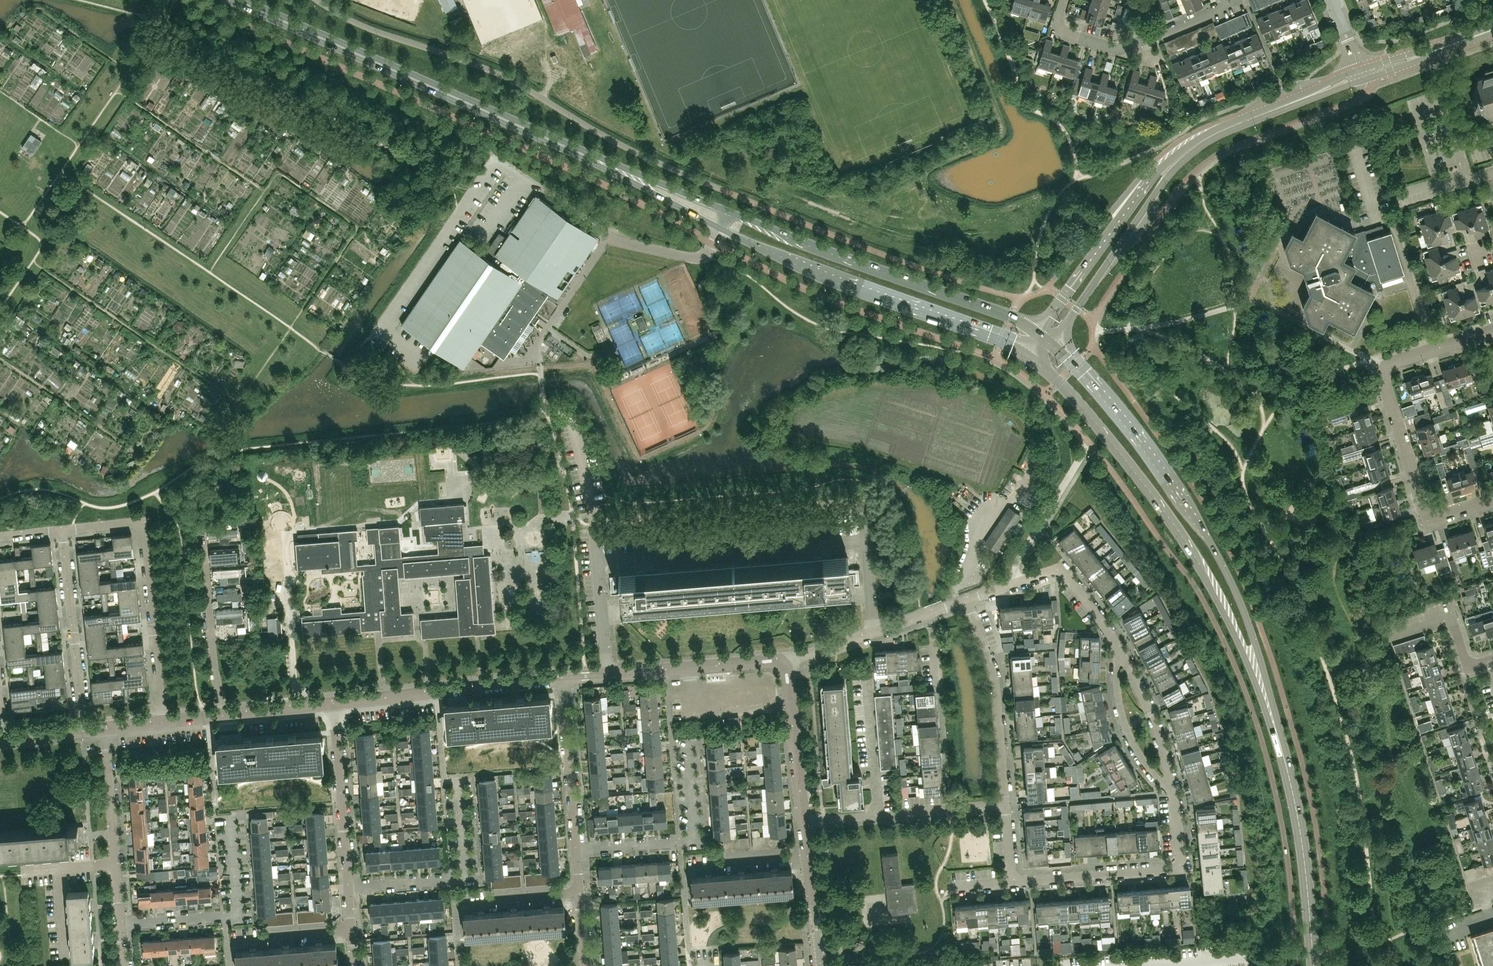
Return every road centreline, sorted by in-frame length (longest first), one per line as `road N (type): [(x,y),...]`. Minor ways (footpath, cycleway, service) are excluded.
road 1 (secondary): [(1266,694),(1244,611),(1210,542),(1116,412),(1048,342)]
road 2 (secondary): [(1029,355),(1075,398),(1166,514),(1266,694)]
road 3 (secondary): [(586,155),(236,0)]
road 4 (secondary): [(721,228),(784,262),(1029,355)]
road 5 (residential): [(1492,331),(1393,362),(1383,377),(1429,515),(1492,500)]
road 6 (secondary): [(1037,333),(729,213)]
road 7 (residential): [(575,850),(694,840),(685,741),(672,742),(666,670)]
road 8 (secondary): [(1313,965),(1300,832),(1266,694)]
road 9 (residential): [(62,531),(135,524),(142,530),(161,721)]
road 10 (residential): [(602,612),(870,593)]
road 11 (tertiary): [(1206,138),(1155,173),(1037,333)]
road 12 (tertiary): [(1048,342),(1165,178),(1206,138)]
road 13 (residential): [(1011,882),(1179,866),(1170,786)]
road 14 (residential): [(334,703),(563,679)]
road 15 (residential): [(348,887),(466,879),(457,777)]
road 16 (residential): [(1063,0),(1054,31),(1113,49),(1228,3)]
road 17 (residential): [(120,923),(238,914),(230,816)]
road 18 (residential): [(1005,806),(994,679),(966,600)]
road 19 (residential): [(804,822),(1005,806)]
road 20 (residential): [(82,729),(62,531)]
road 21 (residential): [(602,612),(595,525),(573,424)]
road 22 (residential): [(348,887),(334,703)]
road 23 (residential): [(223,715),(202,533)]
road 24 (residential): [(575,850),(563,679)]
road 25 (residential): [(804,822),(782,665)]
road 26 (secondary): [(729,213),(586,155)]
road 27 (secondary): [(586,155),(721,228)]
road 28 (residential): [(1170,786),(1147,765),(1126,728),(1117,689),(1121,653)]
road 29 (residential): [(1121,653),(1059,570),(1020,582)]
road 30 (residential): [(1170,786),(1121,653)]
road 31 (residential): [(115,864),(103,727)]

